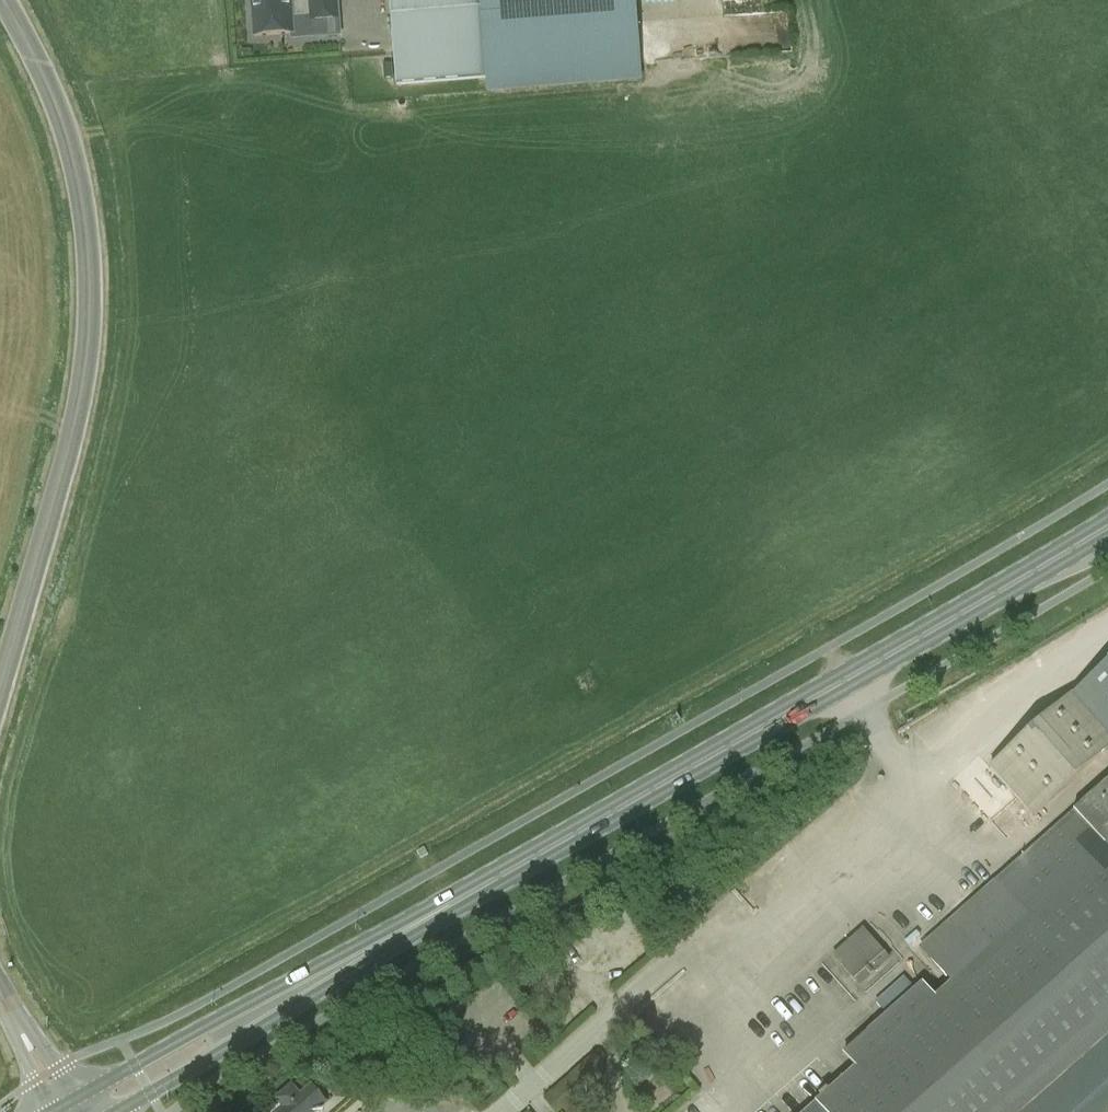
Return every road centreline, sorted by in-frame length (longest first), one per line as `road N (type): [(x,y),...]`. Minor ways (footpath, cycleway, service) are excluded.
road 1 (primary): [(436,914),(1107,528)]
road 2 (tertiary): [(0,702),(77,401),(85,328),(83,206),(71,143),(49,80),(2,0)]
road 3 (primary): [(436,914),(308,973),(64,1107)]
road 4 (primary): [(120,1111),(401,944),(436,914)]
road 5 (tertiary): [(64,1107),(0,996)]

